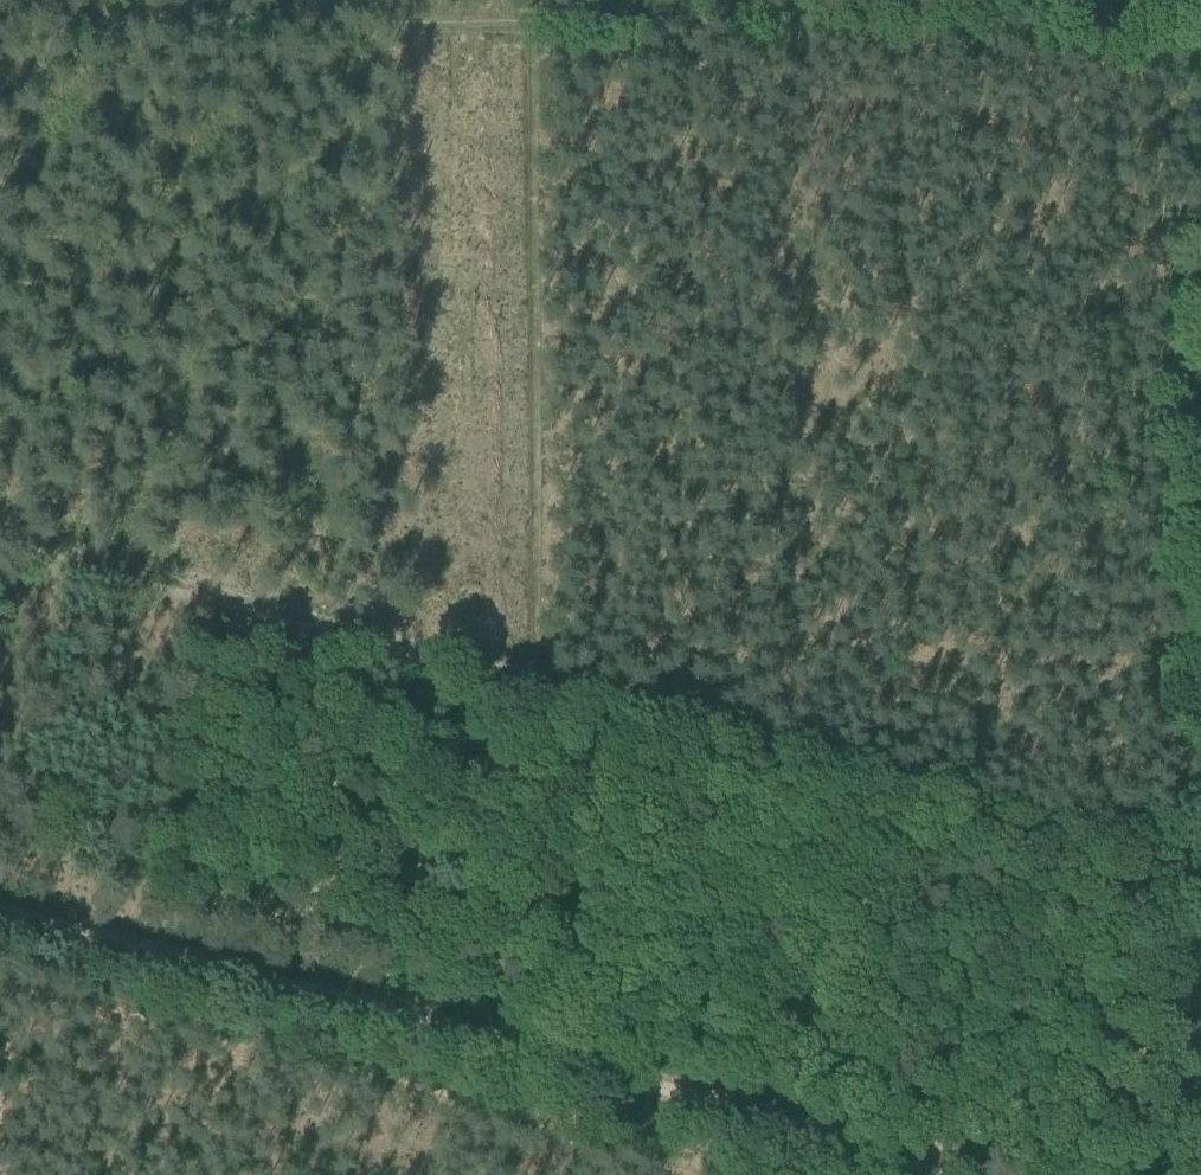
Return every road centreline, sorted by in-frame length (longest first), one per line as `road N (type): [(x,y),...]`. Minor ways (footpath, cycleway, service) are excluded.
road 1 (track): [(0,915),(609,1061),(949,1174)]
road 2 (track): [(1200,589),(1171,411),(1200,304)]

